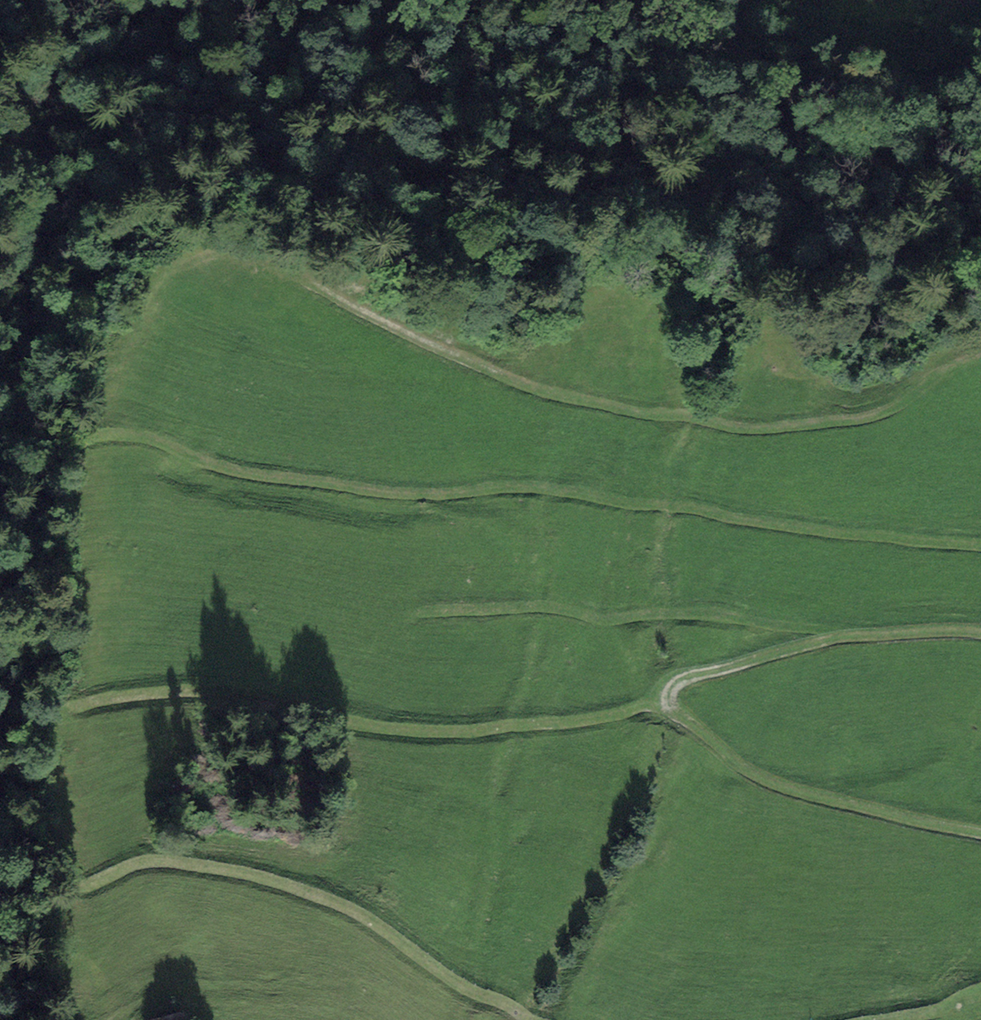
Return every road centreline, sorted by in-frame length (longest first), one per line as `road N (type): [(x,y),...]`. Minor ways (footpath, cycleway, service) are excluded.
road 1 (track): [(980,545),(525,485),(371,491),(252,475),(146,437),(82,440)]
road 2 (track): [(980,358),(883,411),(739,428),(512,380),(310,280)]
road 3 (track): [(660,696),(639,712),(471,735),(389,730),(236,700),(152,696),(83,710)]
road 4 (track): [(980,632),(838,634),(703,613),(606,620),(538,605),(427,610)]
road 5 (track): [(838,634),(674,681),(660,696),(765,780),(980,832)]
road 6 (track): [(527,1019),(446,978),(342,906),(240,871),(168,860),(127,866),(86,890)]

